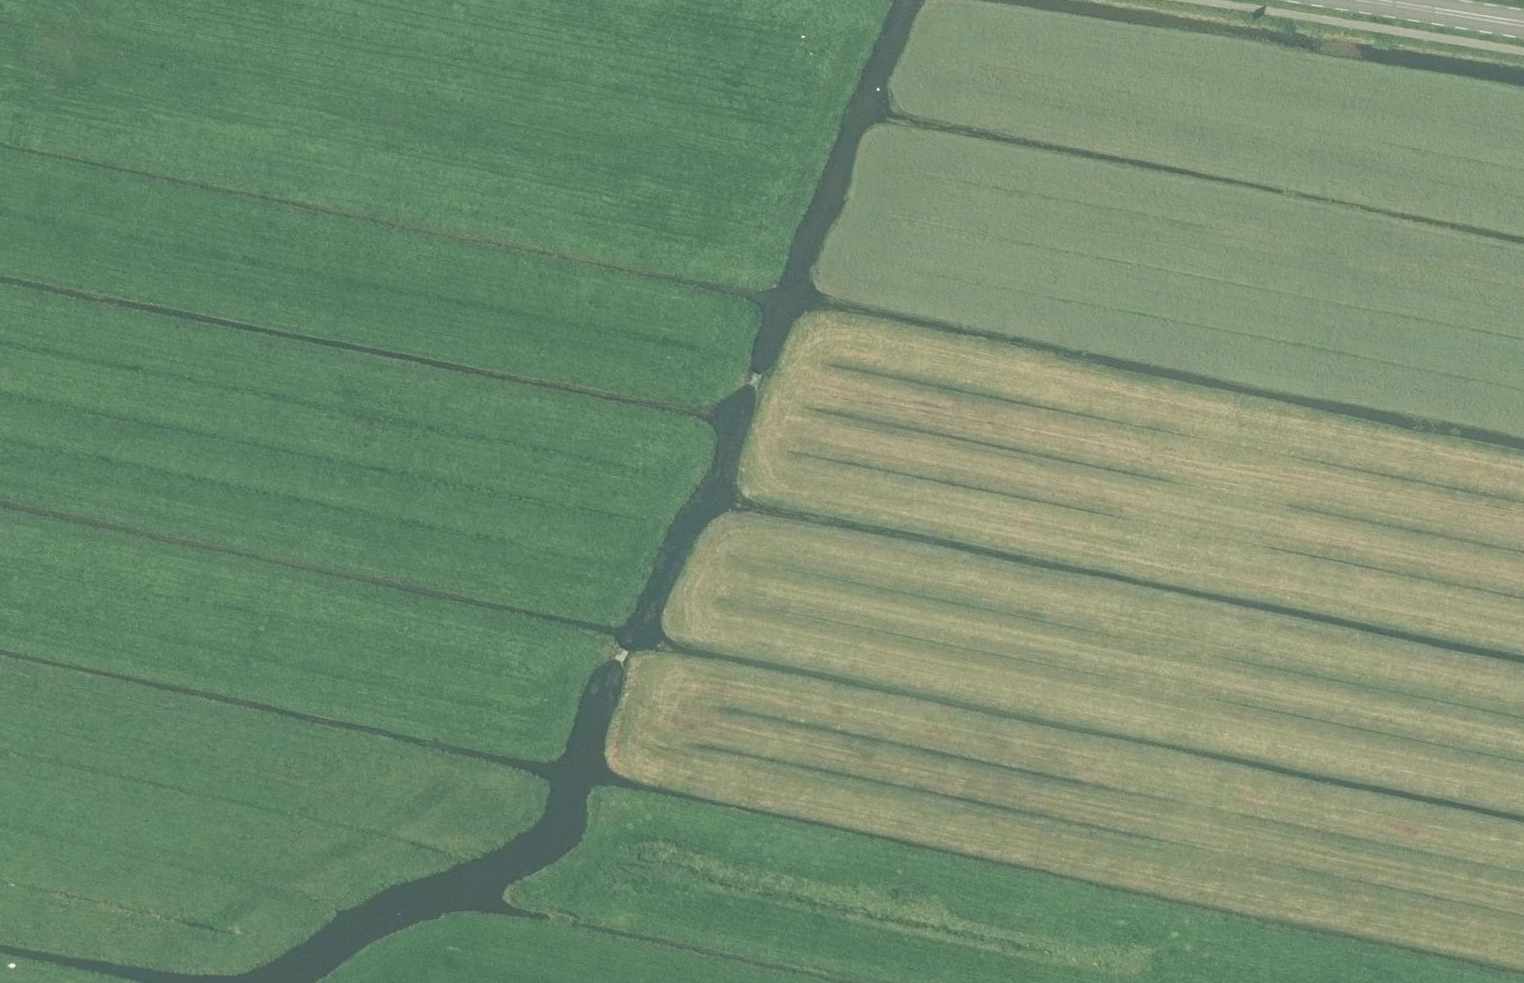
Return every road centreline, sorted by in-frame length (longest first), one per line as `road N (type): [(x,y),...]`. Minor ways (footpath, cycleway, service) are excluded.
road 1 (primary): [(1523,24),(1363,0)]

